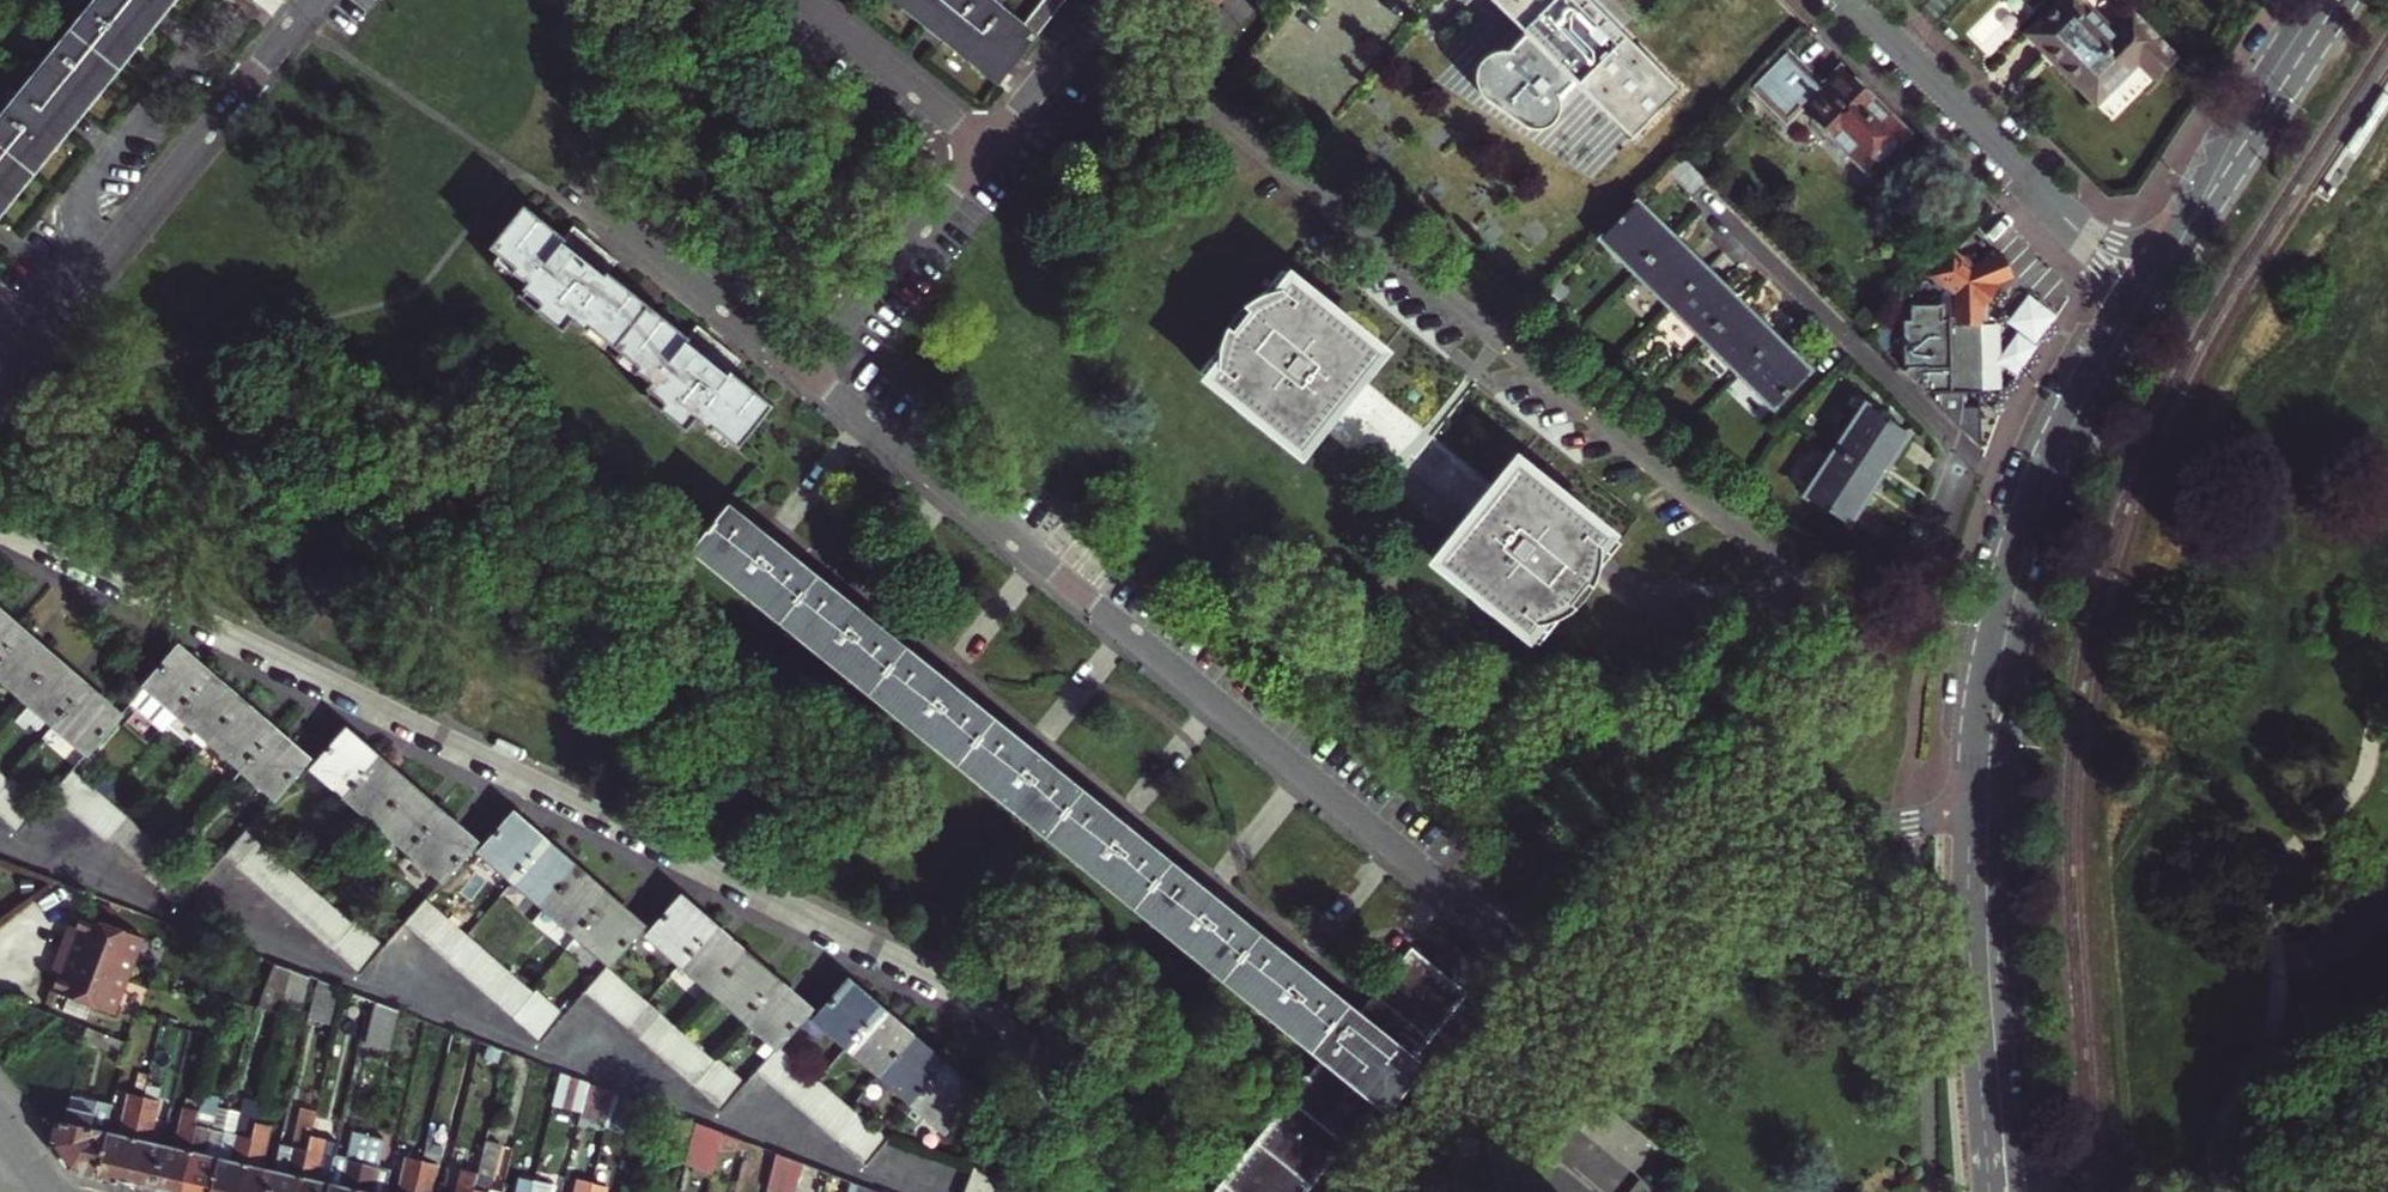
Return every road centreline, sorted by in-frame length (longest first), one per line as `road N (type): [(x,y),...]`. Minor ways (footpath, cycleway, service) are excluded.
road 1 (residential): [(0,531),(965,992),(1038,1055),(1117,1191)]
road 2 (residential): [(1877,647),(1181,73),(1123,38),(1091,42),(1061,59),(989,147)]
road 3 (residential): [(1571,985),(806,375)]
road 4 (primary): [(1985,821),(1995,706),(2022,557),(2068,431),(2145,289)]
road 5 (residential): [(0,410),(313,0)]
road 6 (residential): [(2145,289),(1850,0)]
road 7 (primary): [(2145,289),(2347,0)]
road 8 (primary): [(2308,0),(2235,113),(2145,289)]
road 9 (residential): [(1985,821),(1678,851)]
road 10 (residential): [(989,147),(806,375)]
road 11 (residential): [(1877,647),(1767,732),(1678,851)]
road 12 (residential): [(806,375),(598,208)]
road 13 (residential): [(1571,985),(1402,1191)]
road 14 (residential): [(989,147),(807,0)]
road 15 (primary): [(1993,1040),(1985,821)]
road 16 (residential): [(1968,455),(1909,610),(1877,647)]
road 17 (residential): [(1678,851),(1571,985)]
road 18 (primary): [(2023,1191),(1993,1040)]
road 19 (primary): [(1993,1040),(1990,1191)]

